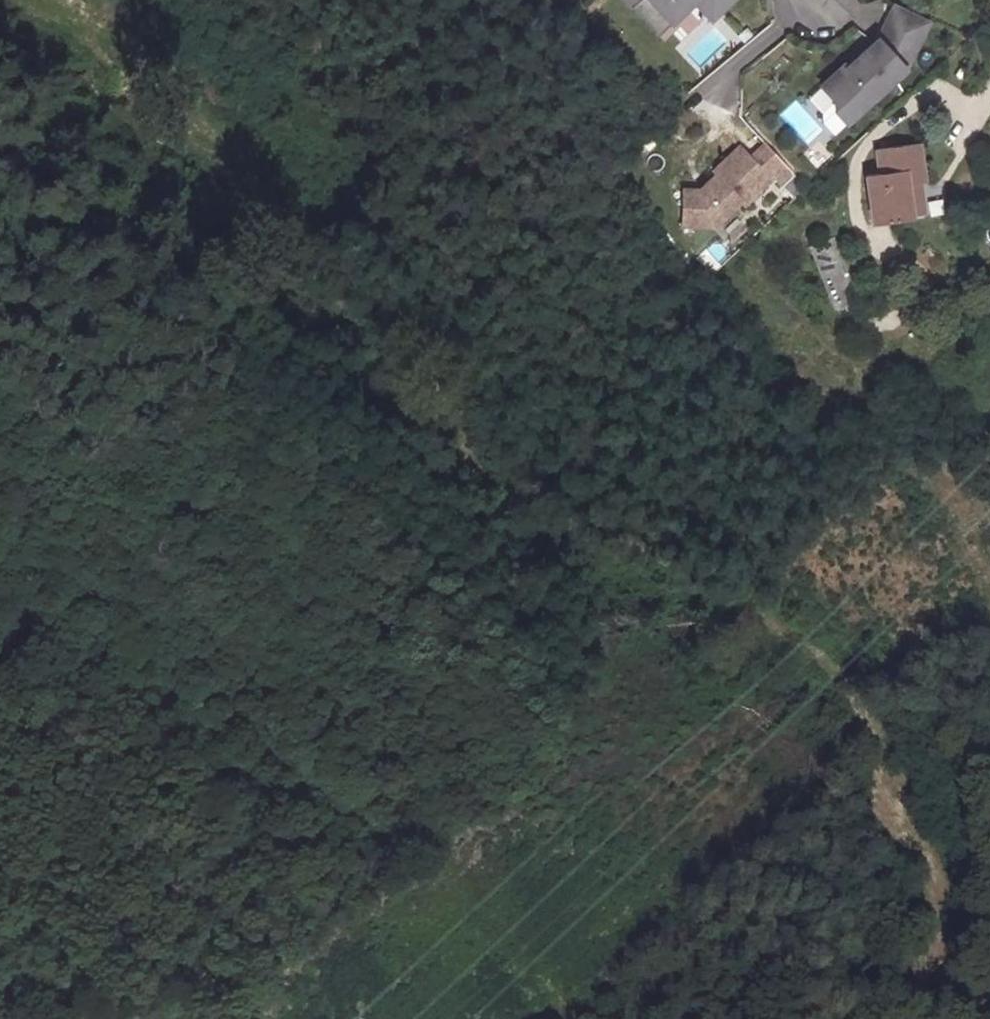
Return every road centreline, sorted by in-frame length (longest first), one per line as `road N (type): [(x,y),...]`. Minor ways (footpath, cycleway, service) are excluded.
road 1 (track): [(0,980),(42,977),(130,930),(249,965),(275,980)]

